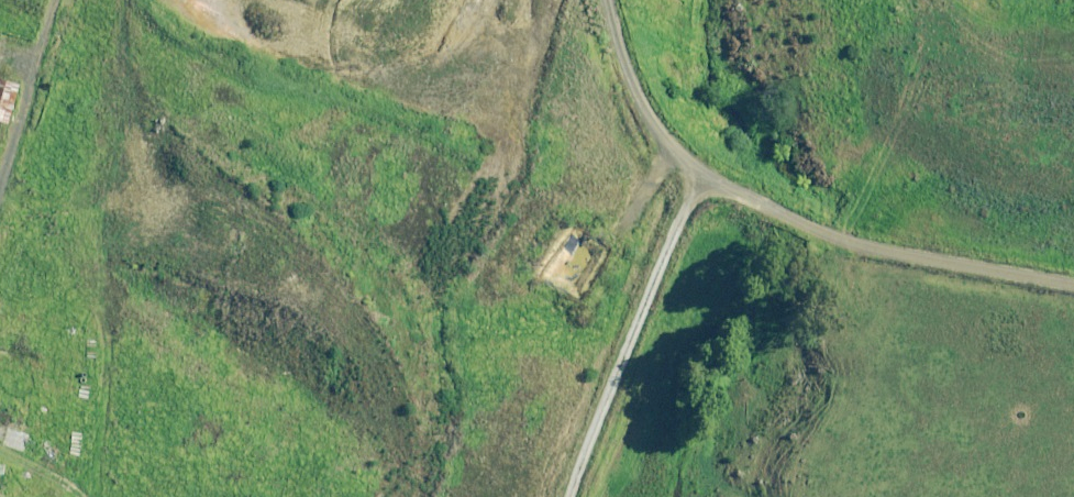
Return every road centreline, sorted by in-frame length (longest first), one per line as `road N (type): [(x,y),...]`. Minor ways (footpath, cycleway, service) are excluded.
road 1 (unknown): [(267,496),(338,492),(376,477),(397,443),(465,228),(524,0)]
road 2 (track): [(610,0),(648,114),(706,166),(871,246),(1073,283)]
road 3 (unknown): [(46,496),(32,243),(104,0)]
road 4 (track): [(706,166),(589,496)]
road 5 (track): [(0,180),(53,0)]

